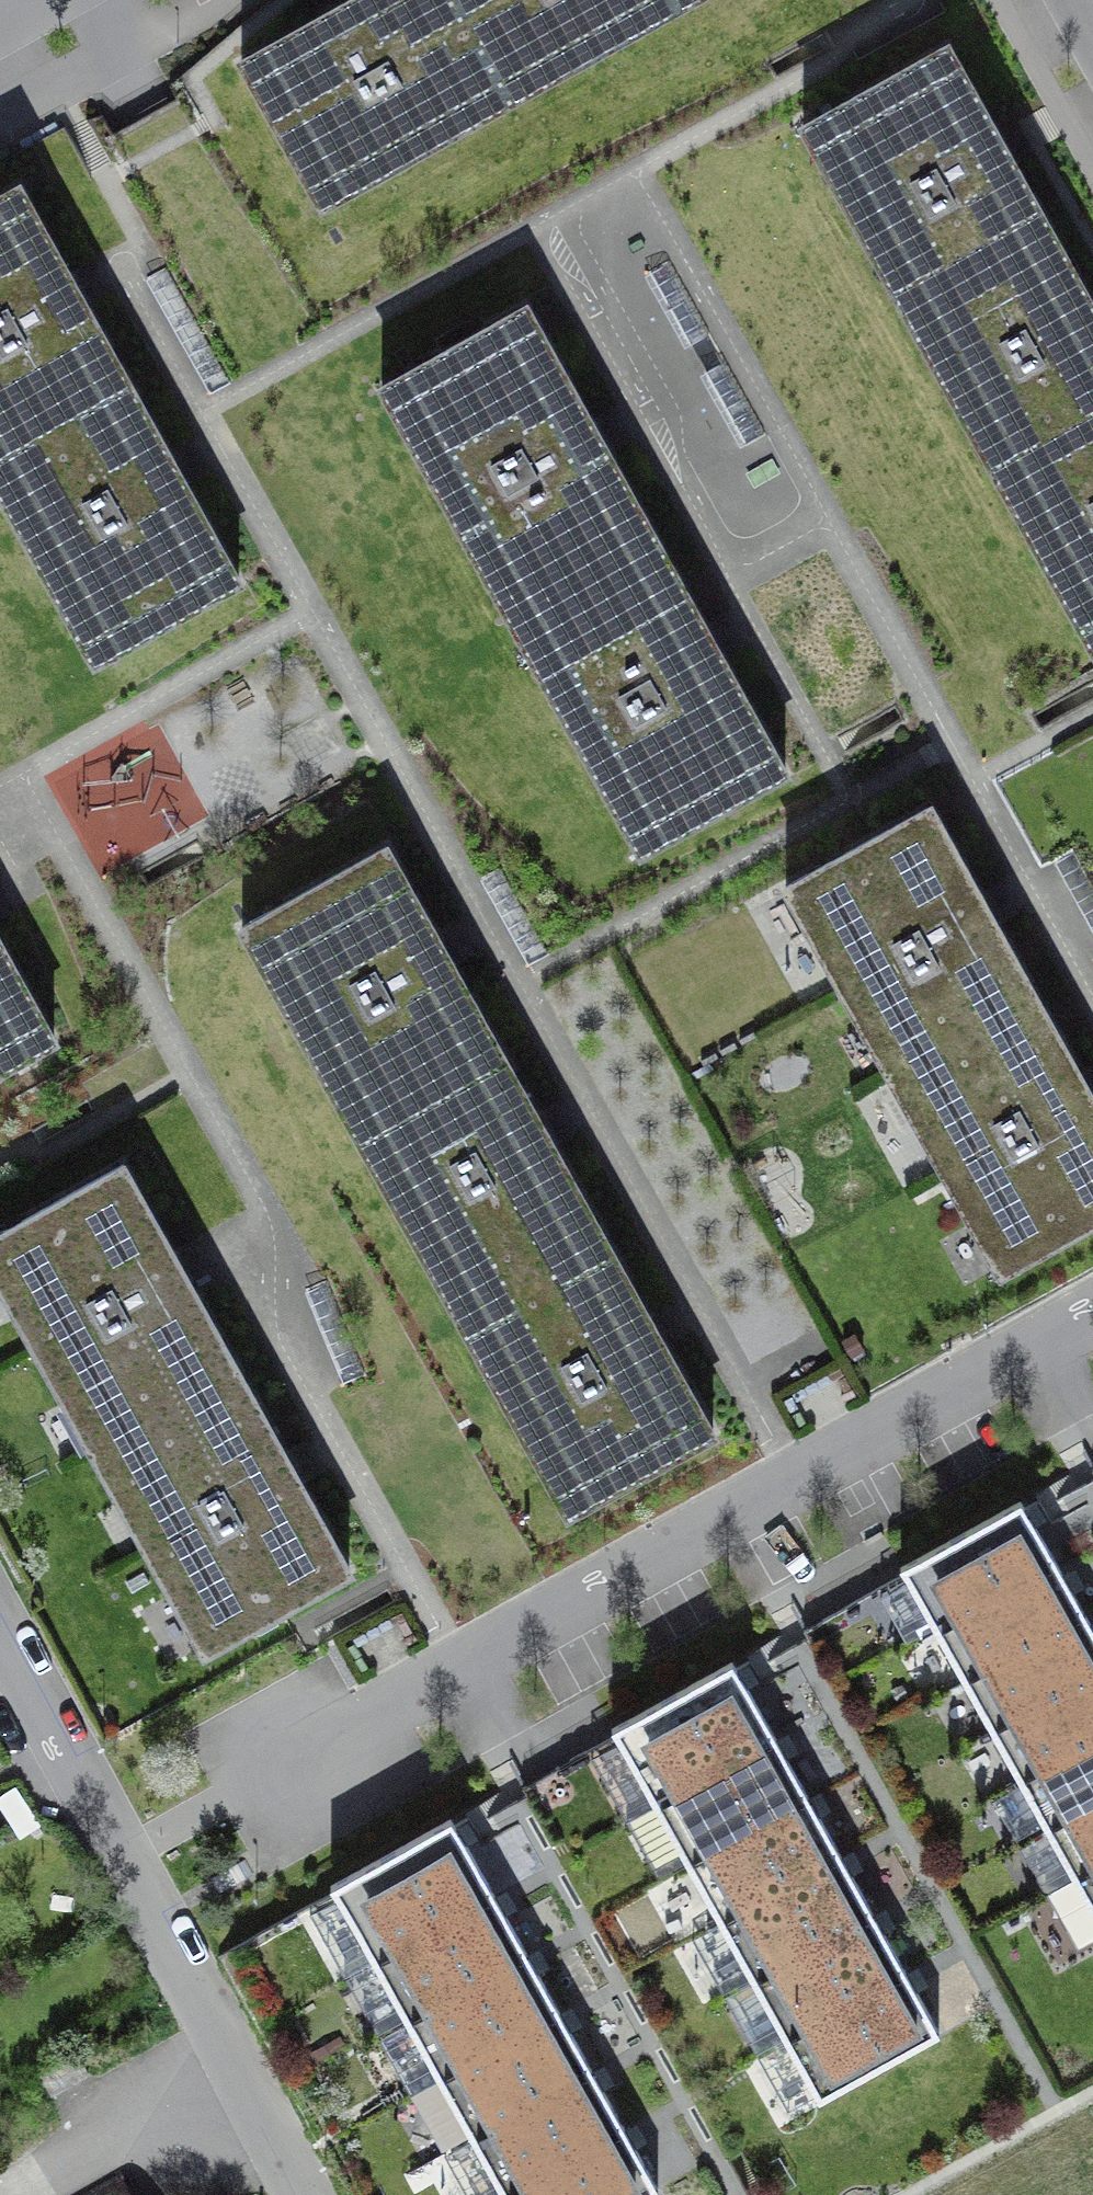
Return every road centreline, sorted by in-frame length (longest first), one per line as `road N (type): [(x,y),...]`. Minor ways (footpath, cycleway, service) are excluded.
road 1 (residential): [(223,1801),(1092,1317)]
road 2 (residential): [(300,2194),(0,1629)]

